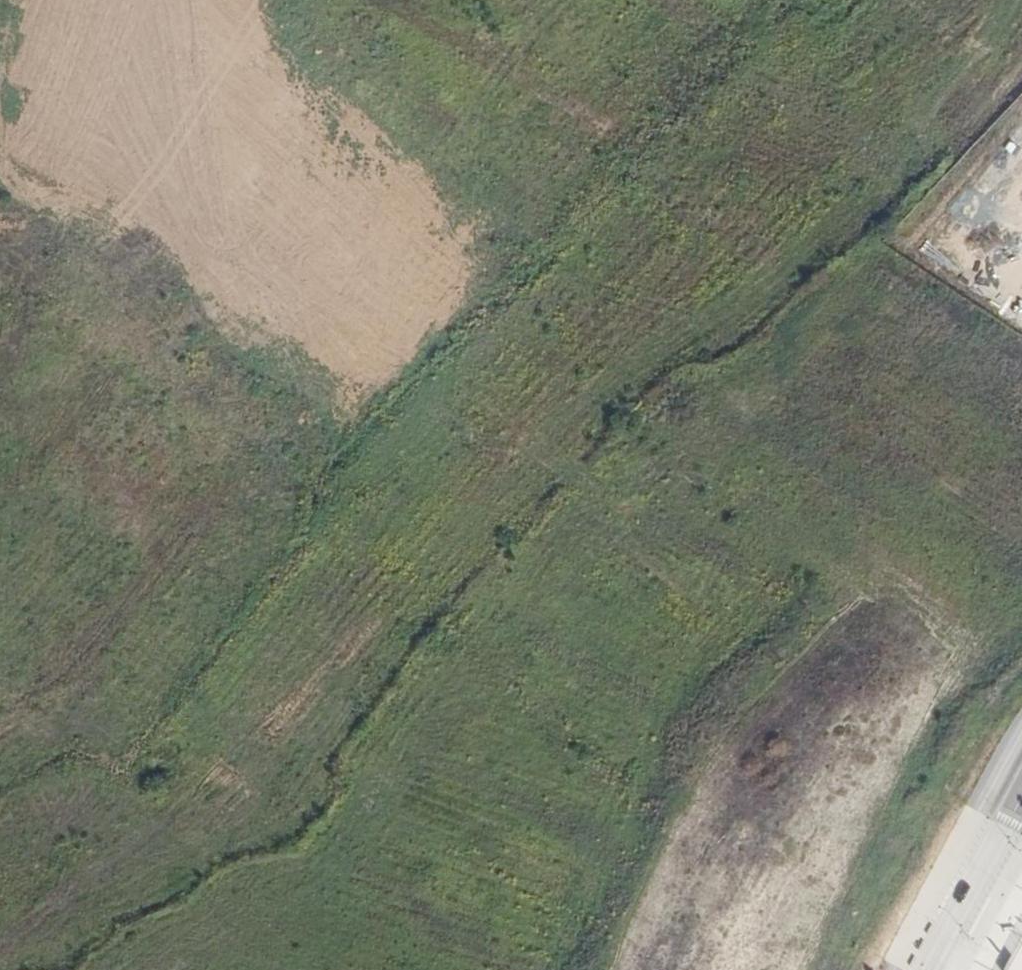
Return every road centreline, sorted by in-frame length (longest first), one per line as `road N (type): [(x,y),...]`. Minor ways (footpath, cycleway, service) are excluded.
road 1 (unclassified): [(1021,796),(927,969)]

